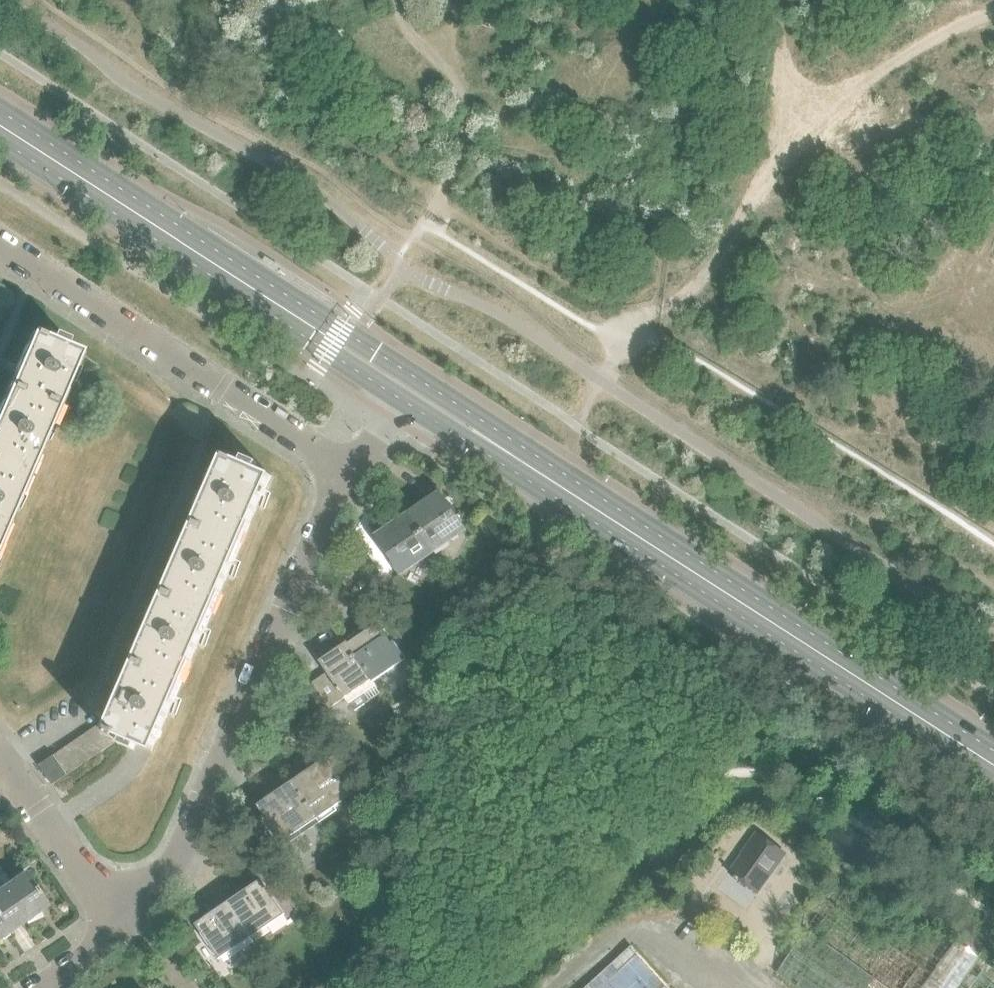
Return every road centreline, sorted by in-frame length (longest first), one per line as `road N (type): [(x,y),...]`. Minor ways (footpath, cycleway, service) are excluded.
road 1 (track): [(993,12),(944,30),(804,118),(695,284),(632,333),(587,399),(568,454)]
road 2 (secondary): [(993,764),(497,445)]
road 3 (residential): [(115,921),(179,846),(350,468)]
road 4 (residential): [(350,468),(0,244)]
road 5 (secondary): [(315,328),(0,125)]
road 6 (track): [(658,282),(629,298),(589,295),(377,156)]
road 7 (secondary): [(497,445),(453,400),(406,369),(315,328)]
road 8 (residential): [(115,921),(0,756)]
road 9 (track): [(804,118),(771,0)]

